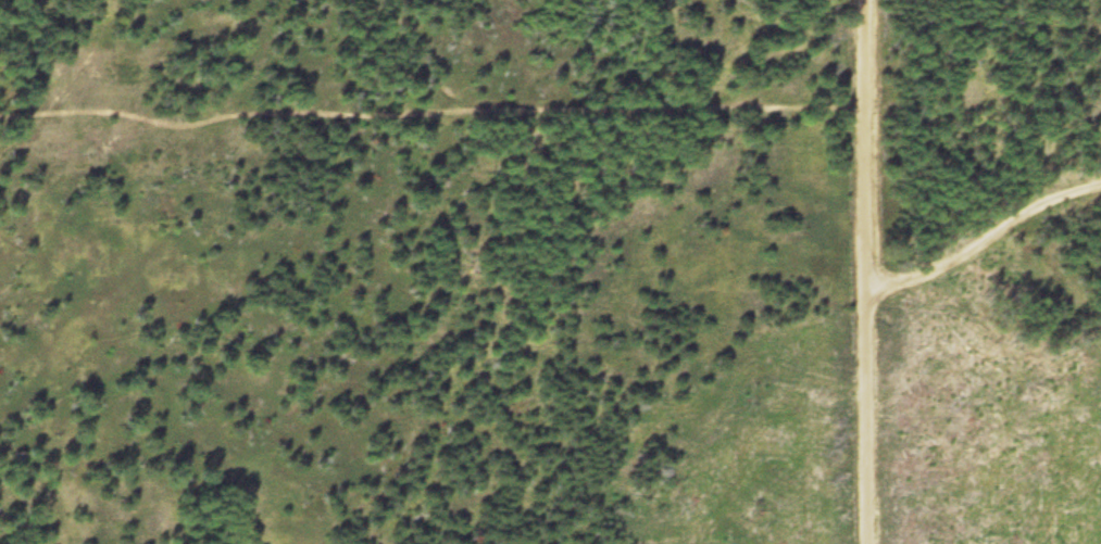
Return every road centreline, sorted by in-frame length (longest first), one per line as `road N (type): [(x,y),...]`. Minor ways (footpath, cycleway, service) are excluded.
road 1 (track): [(398,115),(871,112)]
road 2 (residential): [(876,543),(871,112)]
road 3 (track): [(398,115),(0,115)]
road 4 (residential): [(875,283),(939,277),(1044,205),(1100,186)]

